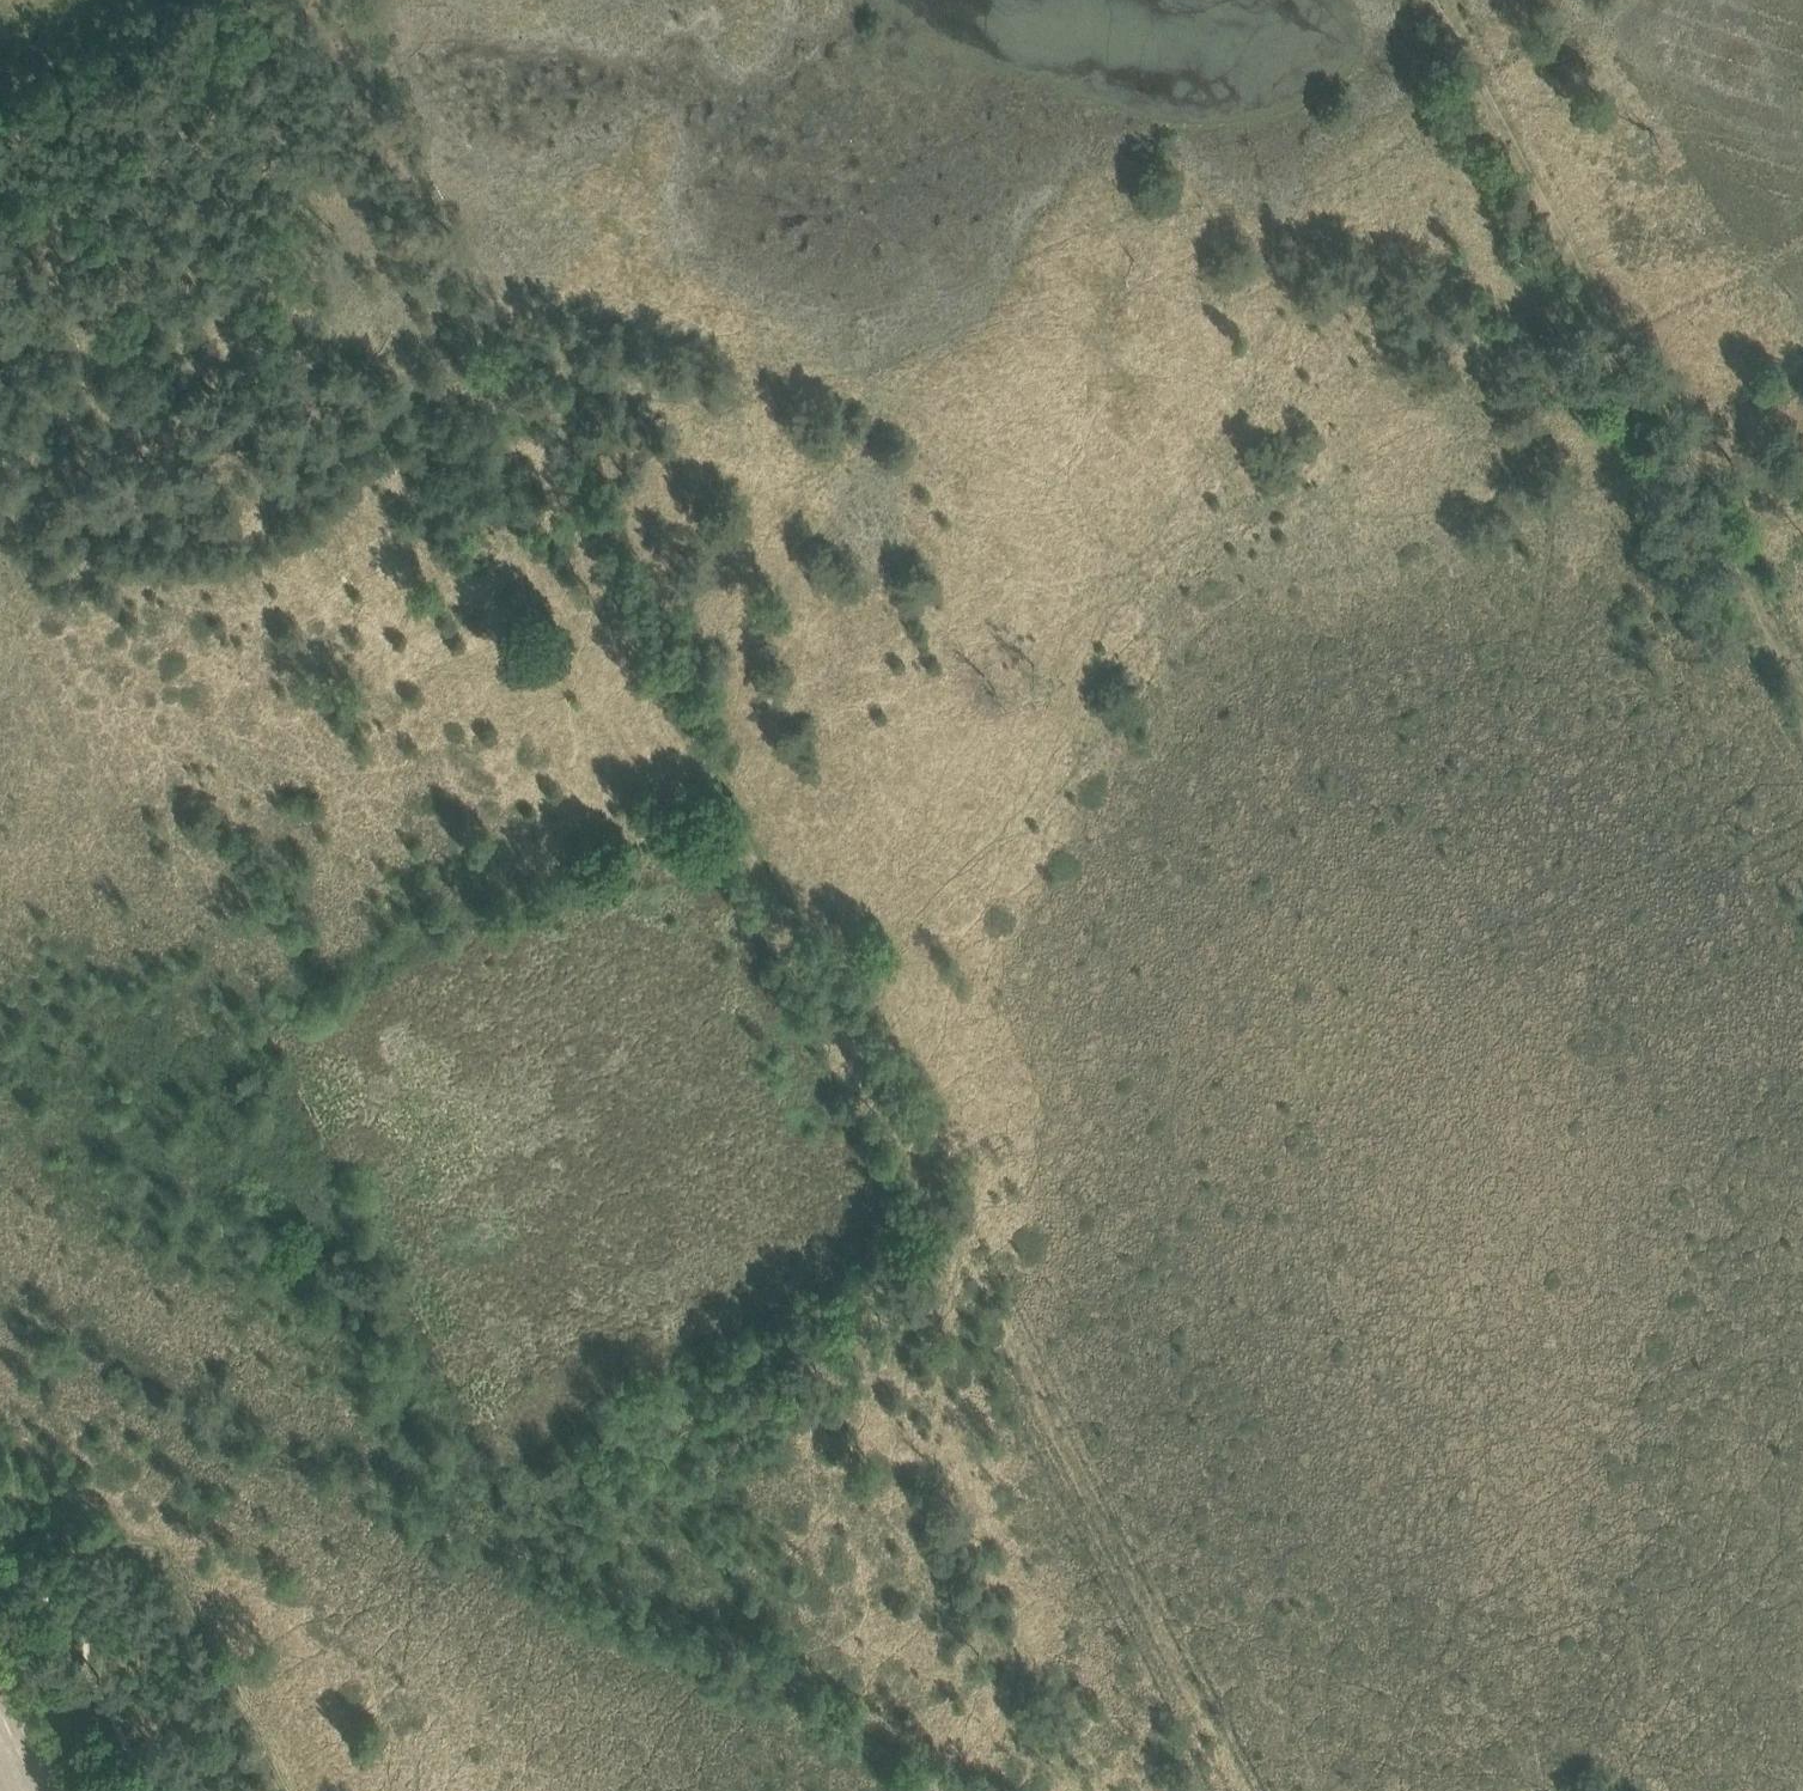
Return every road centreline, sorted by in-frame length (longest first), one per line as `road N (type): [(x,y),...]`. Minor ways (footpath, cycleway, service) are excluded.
road 1 (track): [(1452,0),(1802,682)]
road 2 (track): [(0,1598),(100,1790)]

